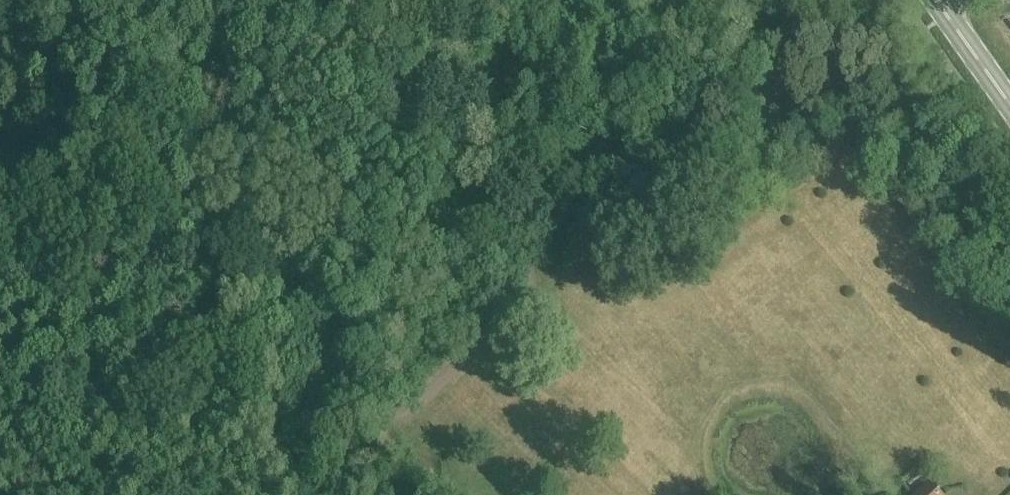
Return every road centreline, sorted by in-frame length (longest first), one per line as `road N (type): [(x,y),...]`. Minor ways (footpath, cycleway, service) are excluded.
road 1 (secondary): [(1009,107),(935,0)]

